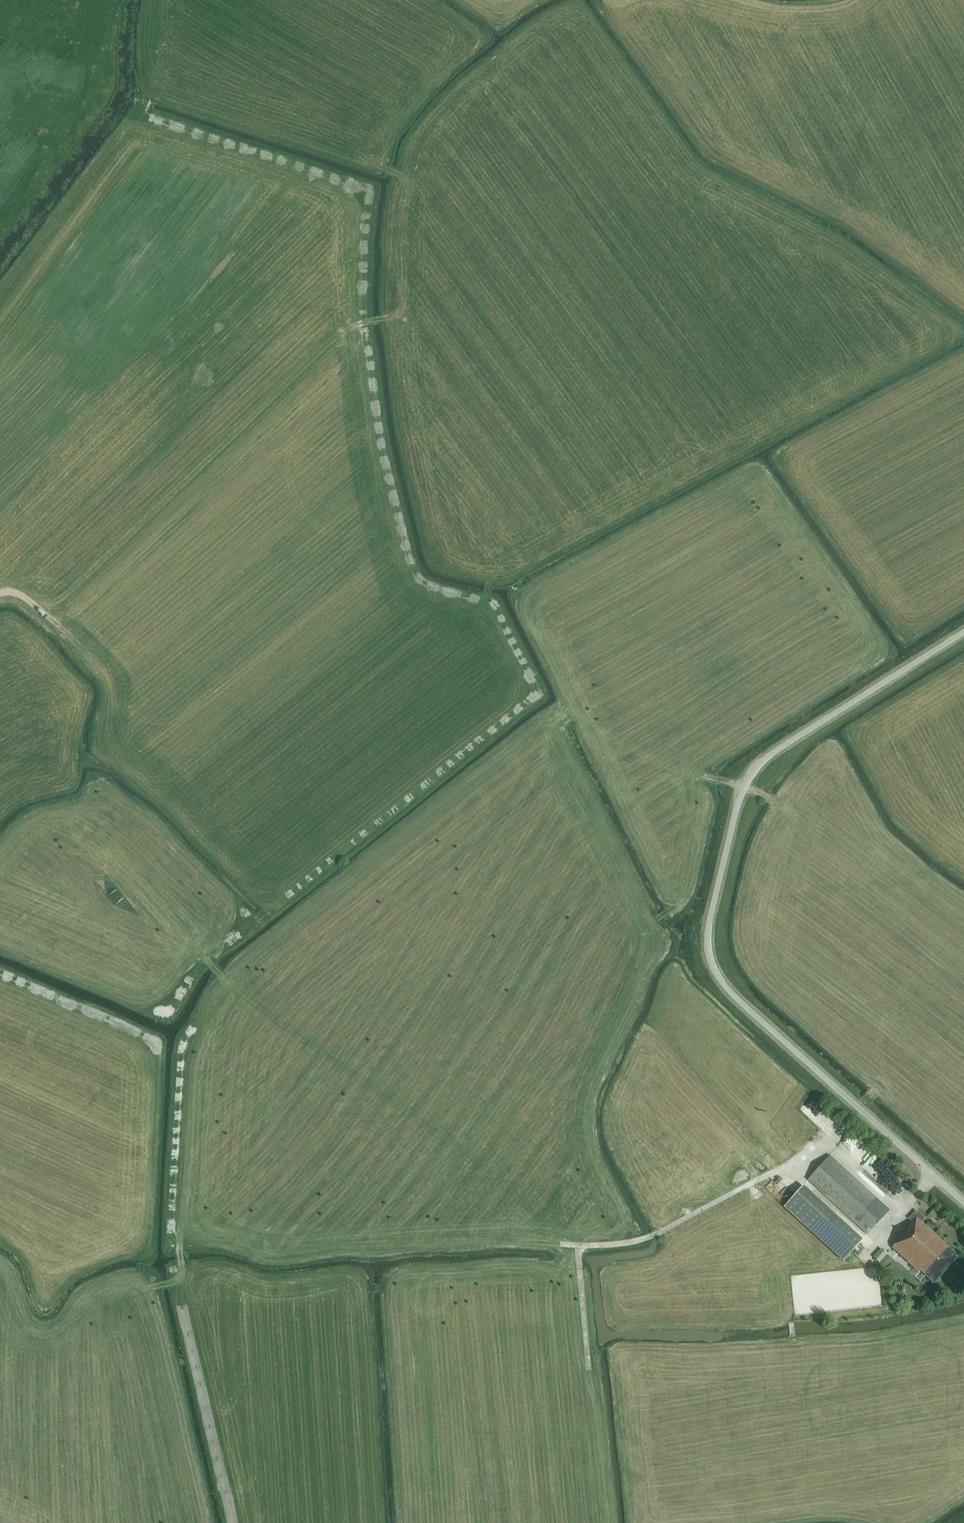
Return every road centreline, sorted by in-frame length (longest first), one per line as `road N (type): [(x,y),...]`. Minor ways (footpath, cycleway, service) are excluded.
road 1 (unclassified): [(963,1202),(724,986),(708,943),(741,787),(766,758),(963,633)]
road 2 (track): [(796,1166),(643,1240),(565,1245)]
road 3 (track): [(853,0),(810,11),(734,0)]
road 4 (track): [(578,1246),(590,1366)]

